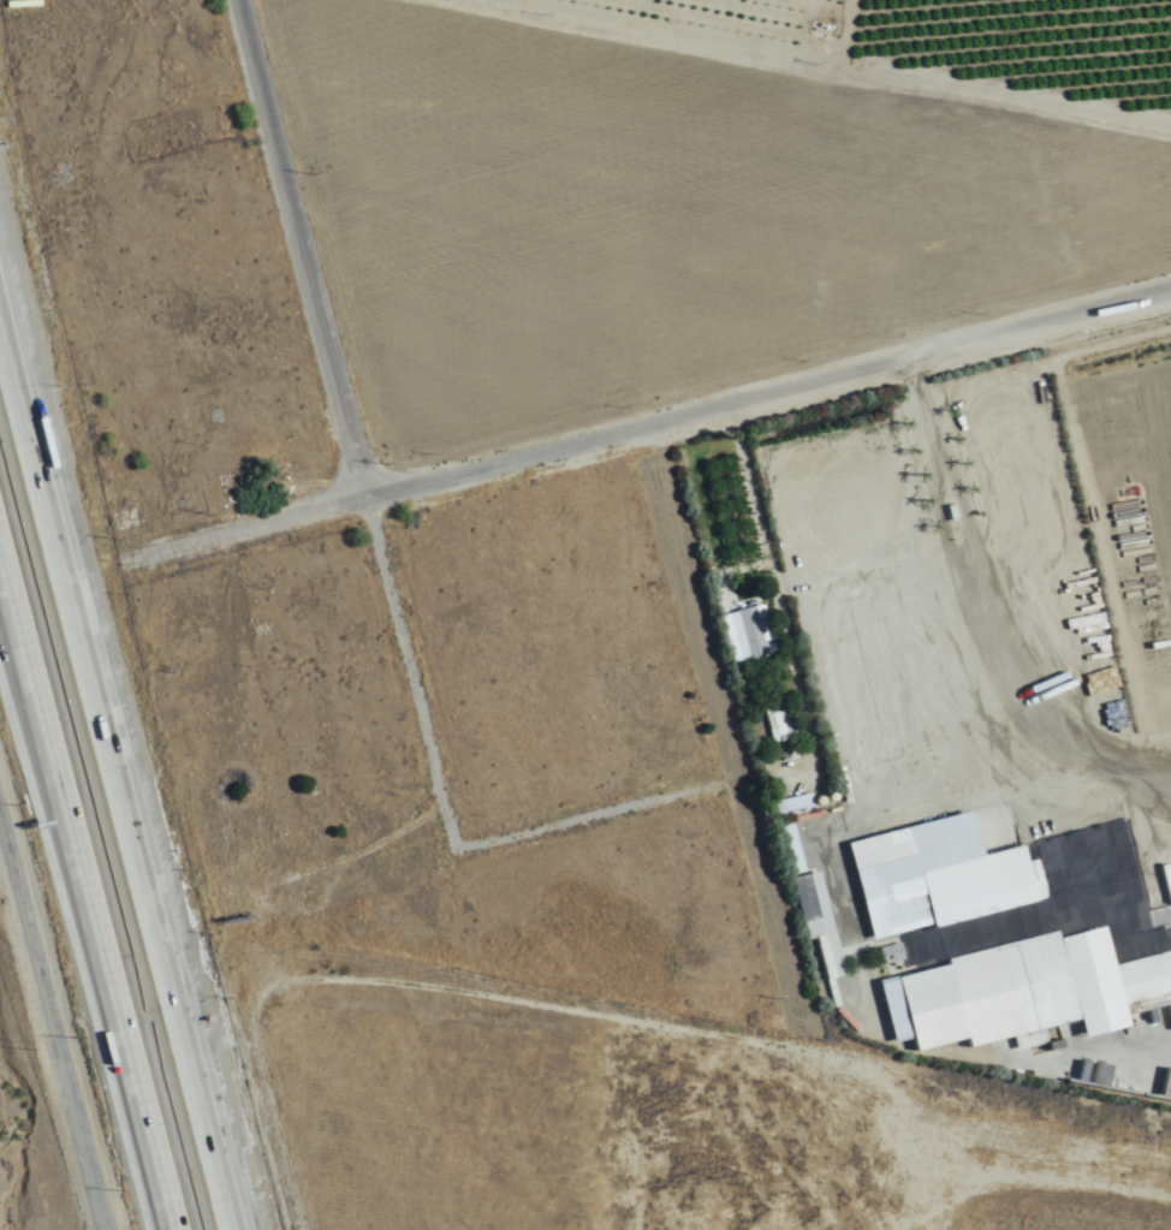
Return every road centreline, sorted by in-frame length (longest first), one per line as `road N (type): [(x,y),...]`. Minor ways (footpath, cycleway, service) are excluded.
road 1 (motorway): [(236,1229),(11,364)]
road 2 (residential): [(459,852),(241,0)]
road 3 (residential): [(827,1045),(667,427)]
road 4 (motorway): [(30,690),(171,1229)]
road 5 (residential): [(133,564),(667,427)]
road 6 (residential): [(667,427),(1170,297)]
road 7 (tertiary): [(110,1229),(0,807)]
road 8 (residential): [(957,531),(1003,678)]
road 9 (residential): [(914,366),(946,483)]
road 10 (motorway): [(0,573),(30,690)]

